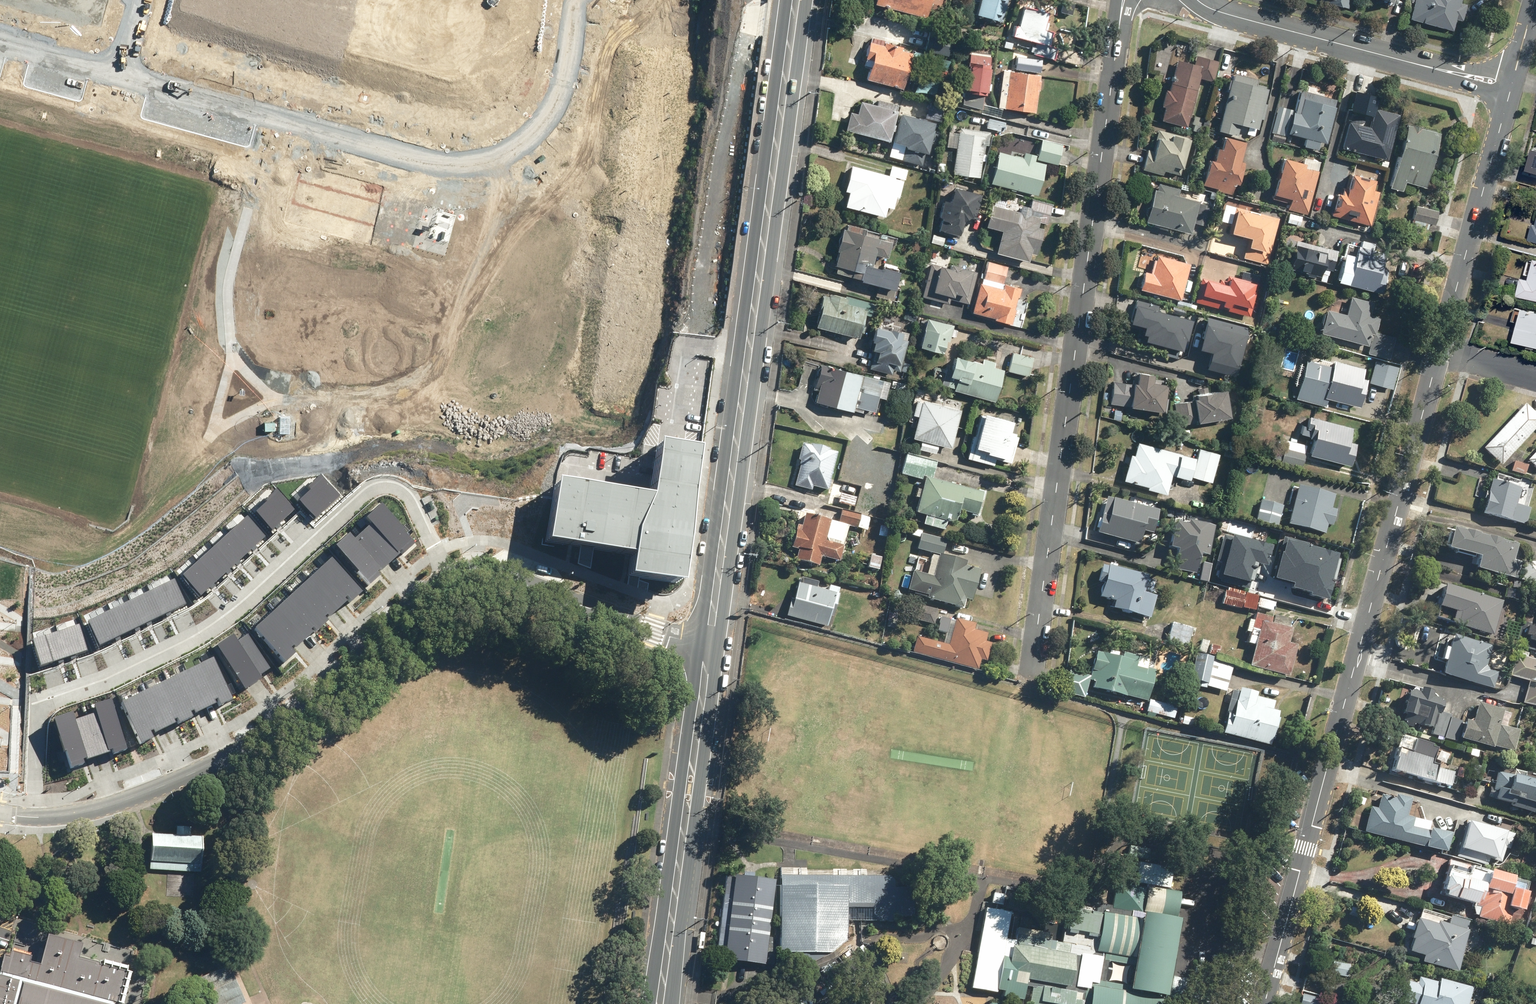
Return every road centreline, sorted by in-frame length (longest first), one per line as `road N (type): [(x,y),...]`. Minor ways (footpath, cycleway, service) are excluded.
road 1 (tertiary): [(1262,1003),(1439,351)]
road 2 (residential): [(1123,0),(1031,665)]
road 3 (secondary): [(795,0),(708,646)]
road 4 (residential): [(447,582),(403,500),(390,490),(357,494),(214,626),(44,707),(30,817)]
road 5 (residential): [(30,817),(99,810),(246,749),(331,686),(447,582)]
road 6 (residential): [(581,0),(557,116),(530,142),(498,157),(446,162),(307,126)]
road 7 (secondary): [(708,646),(659,1003)]
road 8 (residential): [(1511,88),(1199,0)]
road 9 (tertiary): [(1439,351),(1511,88)]
road 10 (residential): [(447,582),(473,577),(708,646)]
road 11 (residential): [(307,126),(113,72)]
road 12 (residential): [(336,20),(509,64)]

